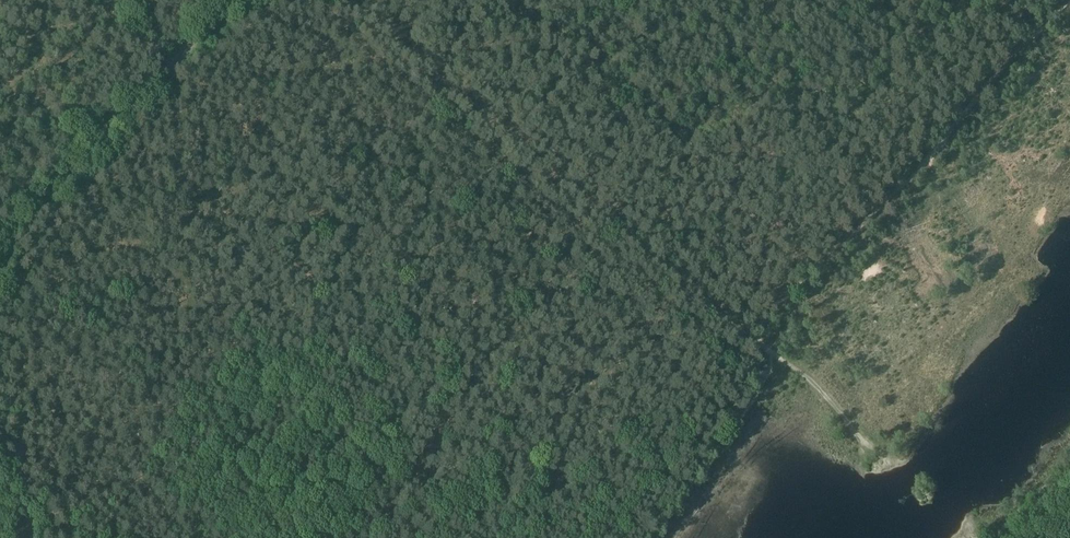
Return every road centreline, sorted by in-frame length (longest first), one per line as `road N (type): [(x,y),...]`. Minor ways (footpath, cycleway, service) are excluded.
road 1 (track): [(782,361),(351,0)]

